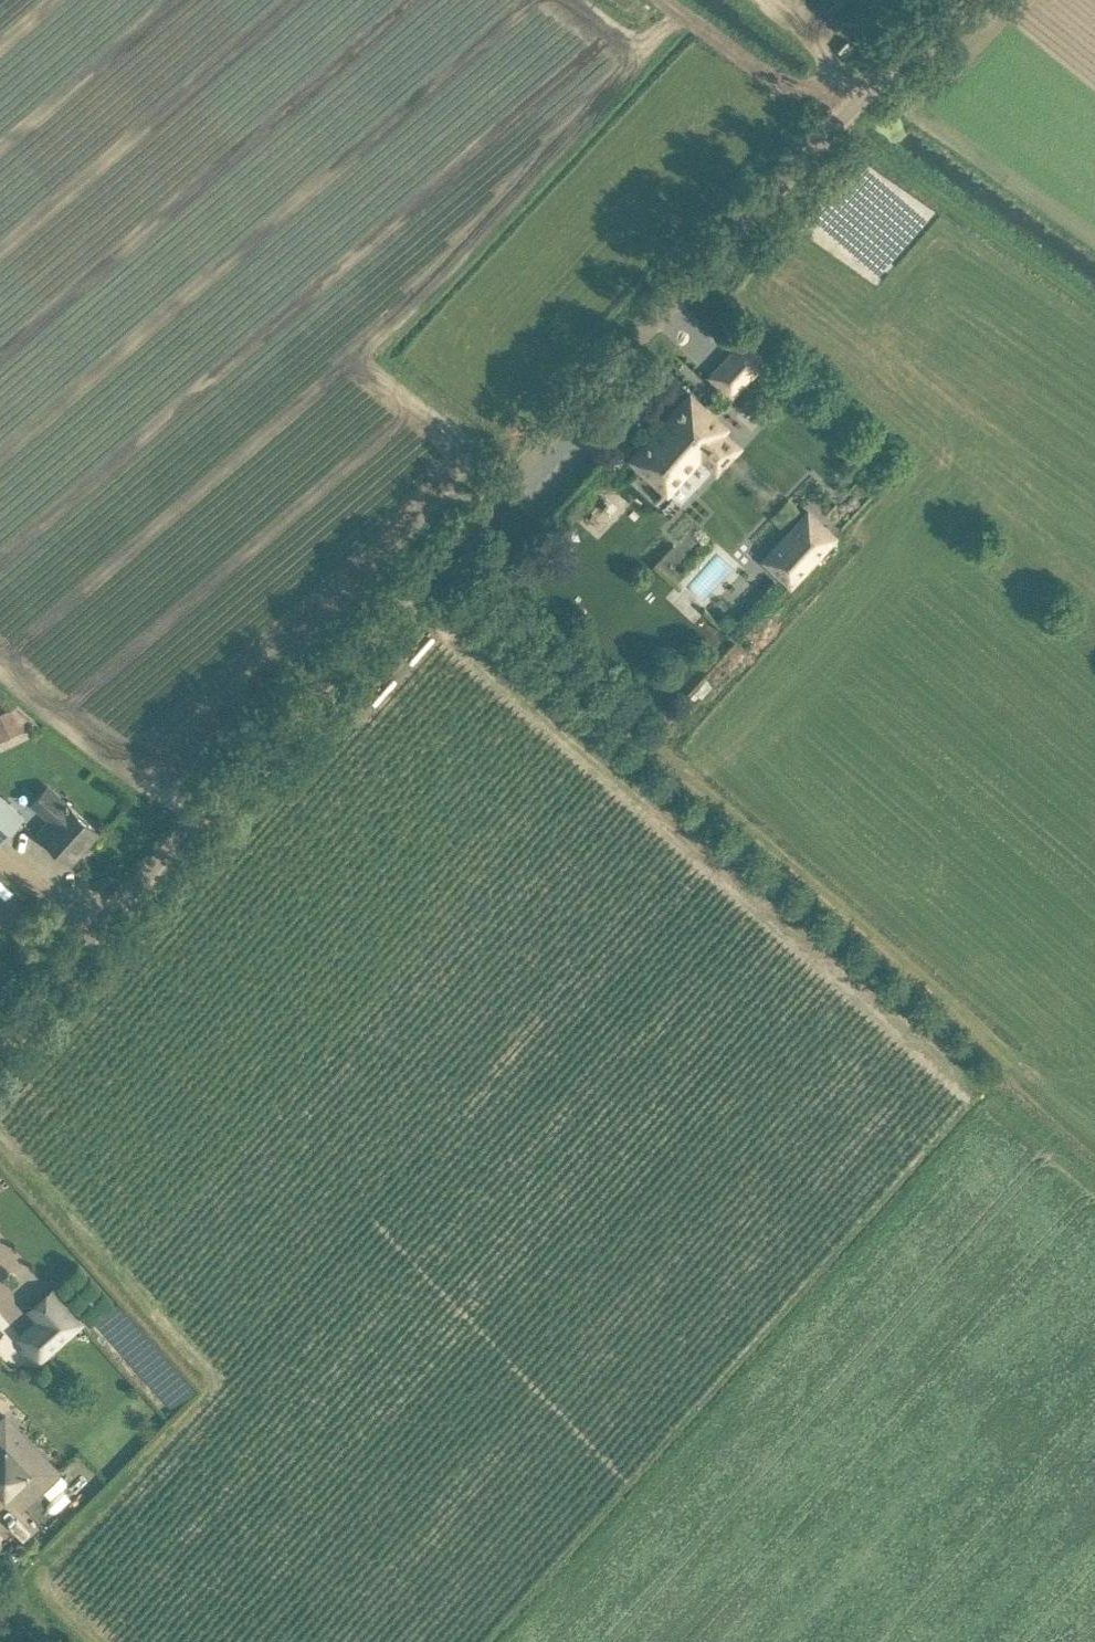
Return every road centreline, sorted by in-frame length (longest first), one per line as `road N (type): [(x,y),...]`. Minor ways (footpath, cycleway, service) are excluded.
road 1 (unclassified): [(0,1038),(964,0)]

